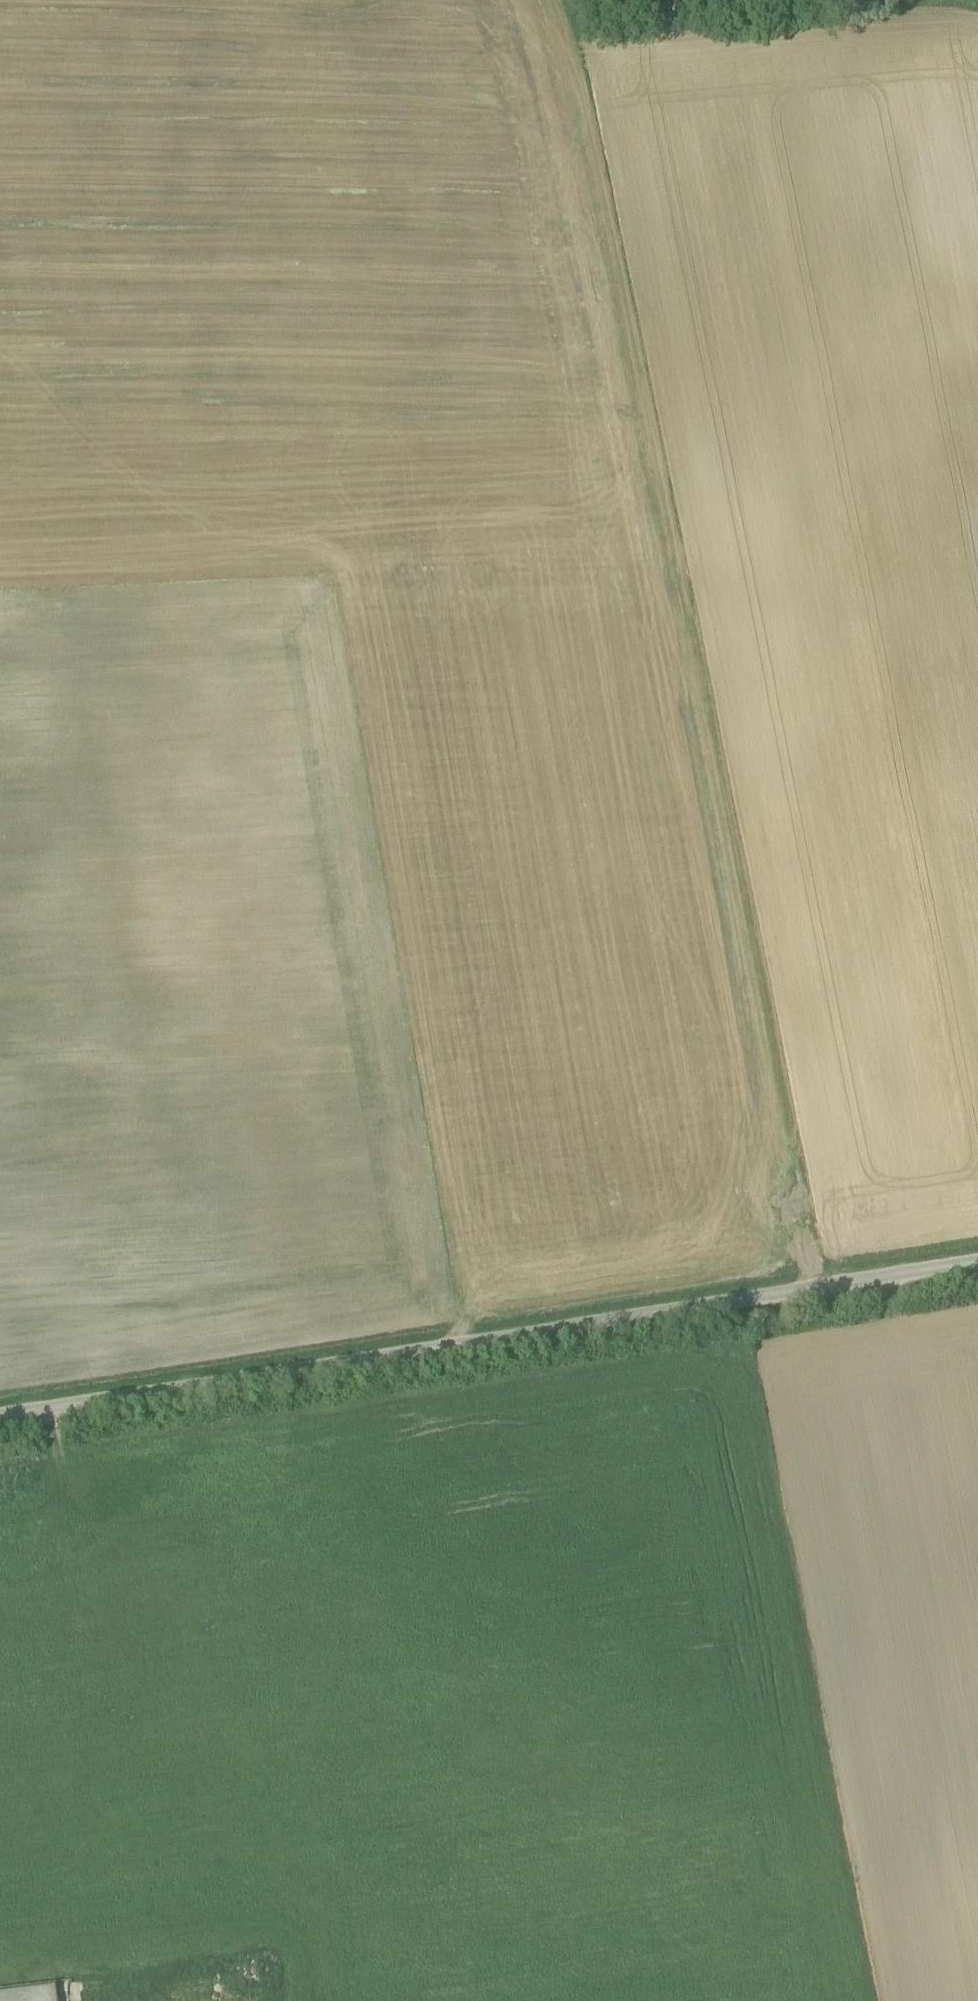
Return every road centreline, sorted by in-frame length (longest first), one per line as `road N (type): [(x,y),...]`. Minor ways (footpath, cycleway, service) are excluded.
road 1 (unclassified): [(0,1414),(977,1266)]

